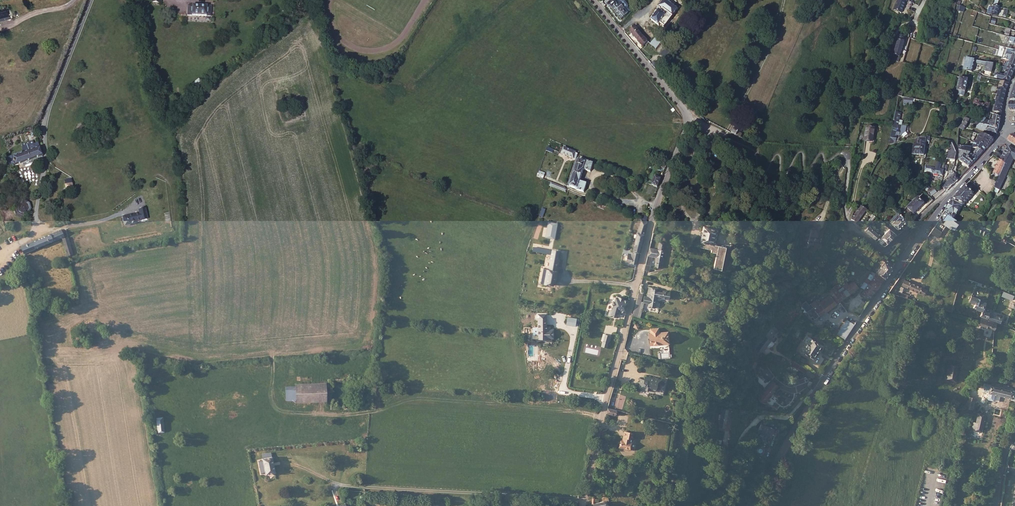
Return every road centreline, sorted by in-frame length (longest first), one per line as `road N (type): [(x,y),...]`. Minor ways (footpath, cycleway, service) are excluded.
road 1 (tertiary): [(593,0),(688,118),(646,243),(582,505)]
road 2 (tertiary): [(753,505),(822,383),(954,190)]
road 3 (residential): [(849,224),(884,251),(954,190)]

